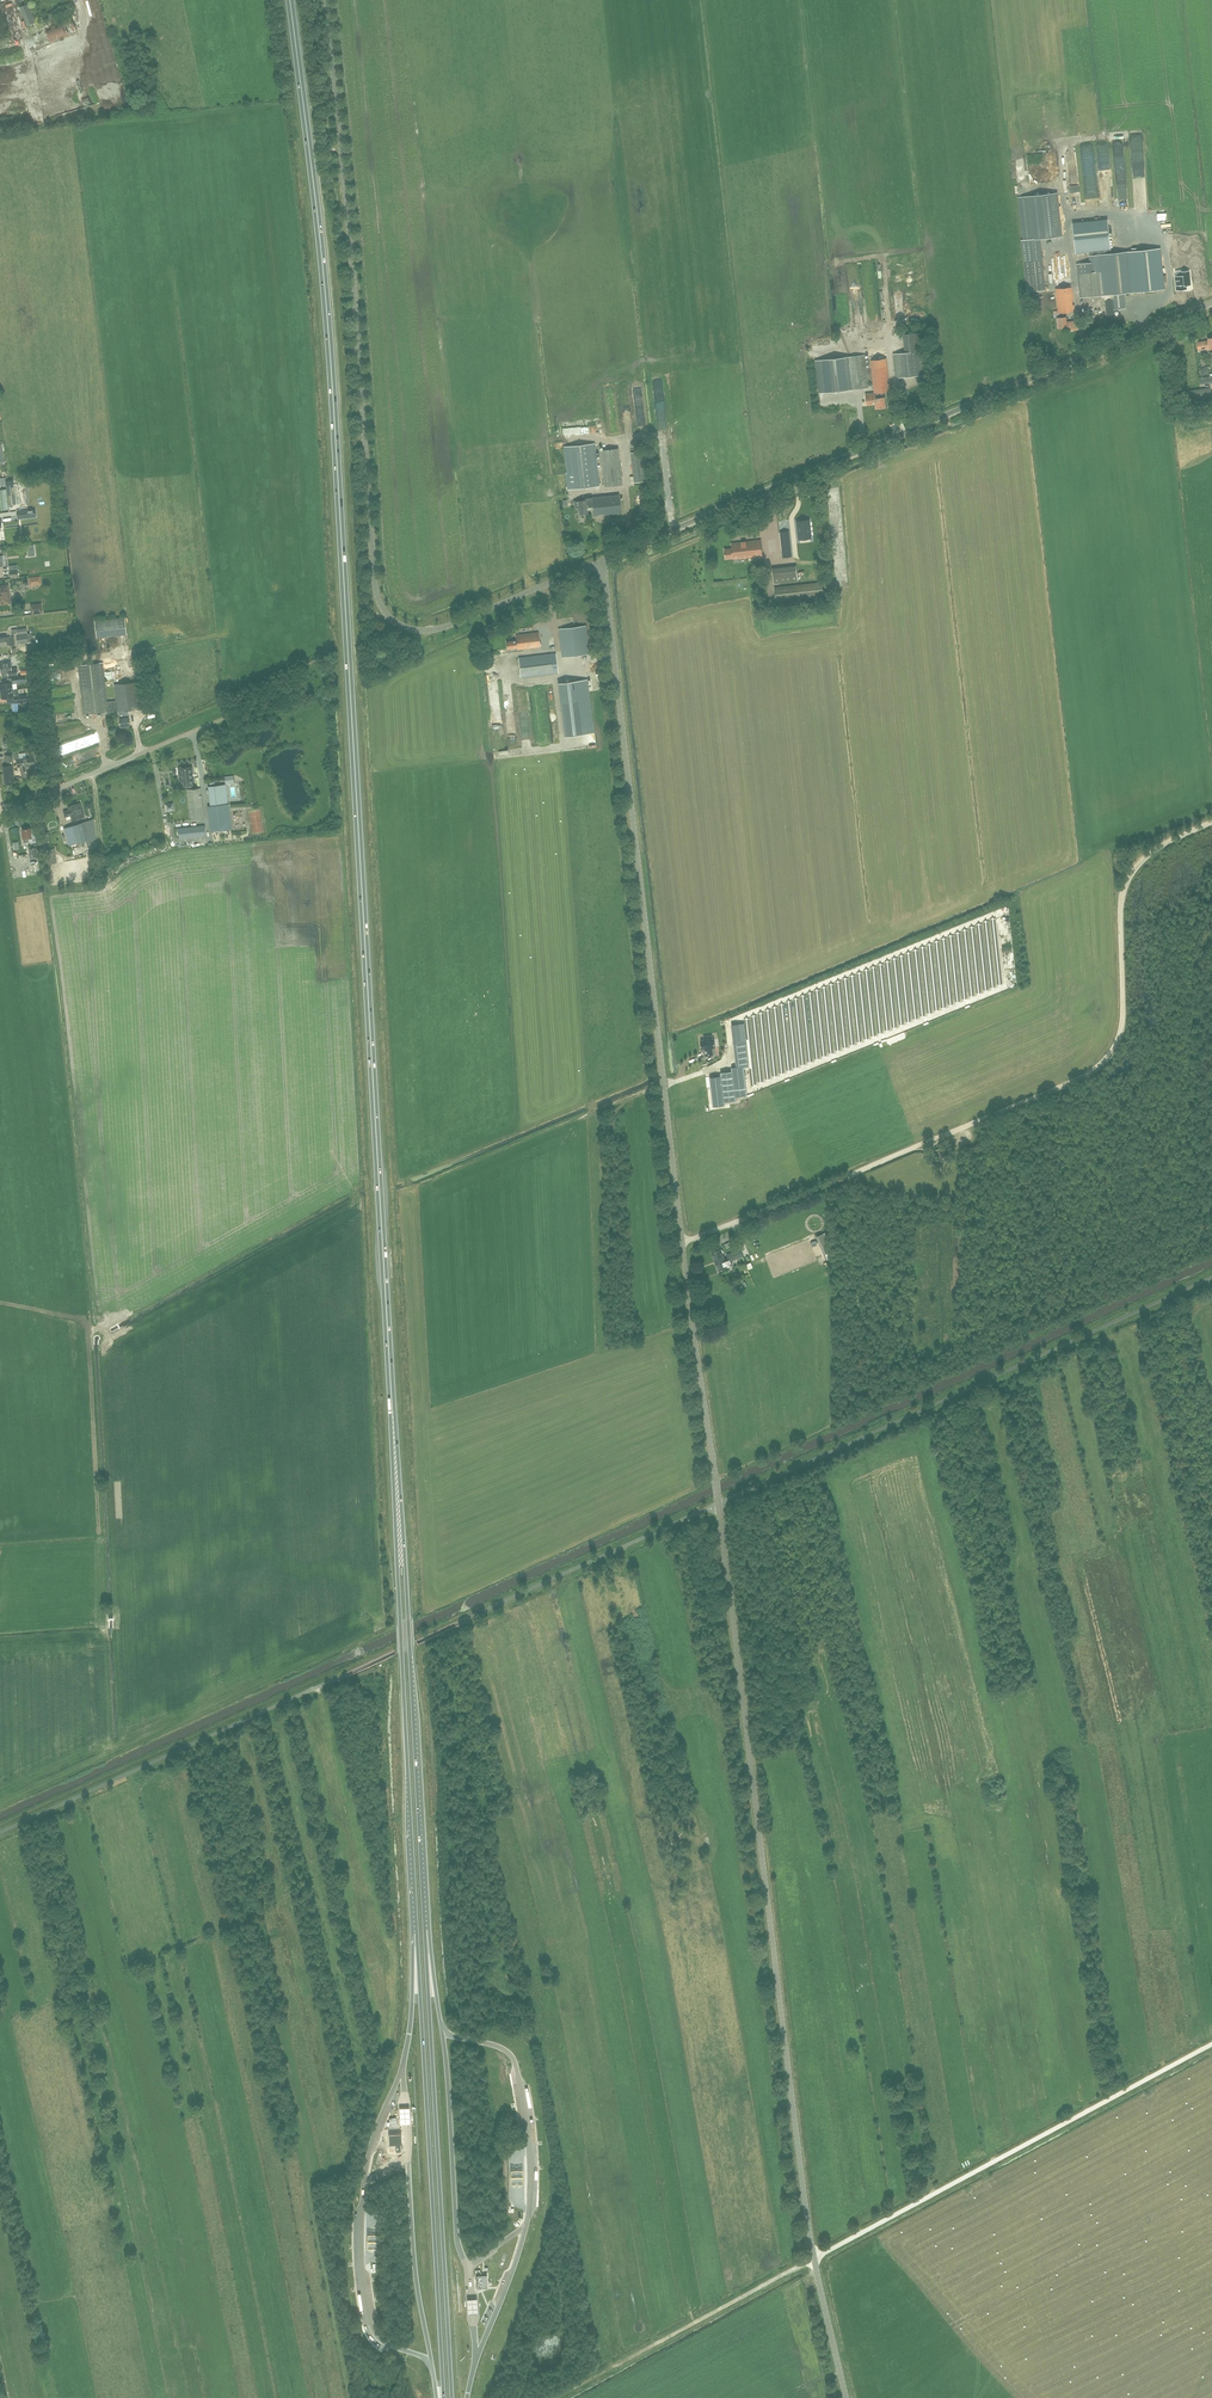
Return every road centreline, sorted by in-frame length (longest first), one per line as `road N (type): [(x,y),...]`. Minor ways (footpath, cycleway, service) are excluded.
road 1 (unclassified): [(814,2259),(603,560)]
road 2 (trunk): [(398,1503),(331,363),(289,0)]
road 3 (track): [(417,1642),(1211,1276)]
road 4 (unclassified): [(603,560),(431,630),(404,626),(385,610),(326,0)]
road 5 (track): [(1211,820),(1147,852),(1125,883),(1121,1019),(1103,1058),(1062,1083),(734,1222)]
road 6 (unclassified): [(603,560),(1211,303)]
road 7 (trunk): [(452,2397),(425,1931)]
road 8 (trunk): [(417,1934),(444,2397)]
road 9 (unclassified): [(814,2259),(1211,2044)]
road 10 (track): [(0,1833),(395,1653)]
road 11 (trunk): [(398,1503),(417,1934)]
road 12 (trunk): [(425,1931),(398,1503)]
road 13 (track): [(814,2259),(555,2397)]
road 14 (residential): [(0,811),(230,716)]
road 15 (unclassified): [(846,2397),(814,2259)]

